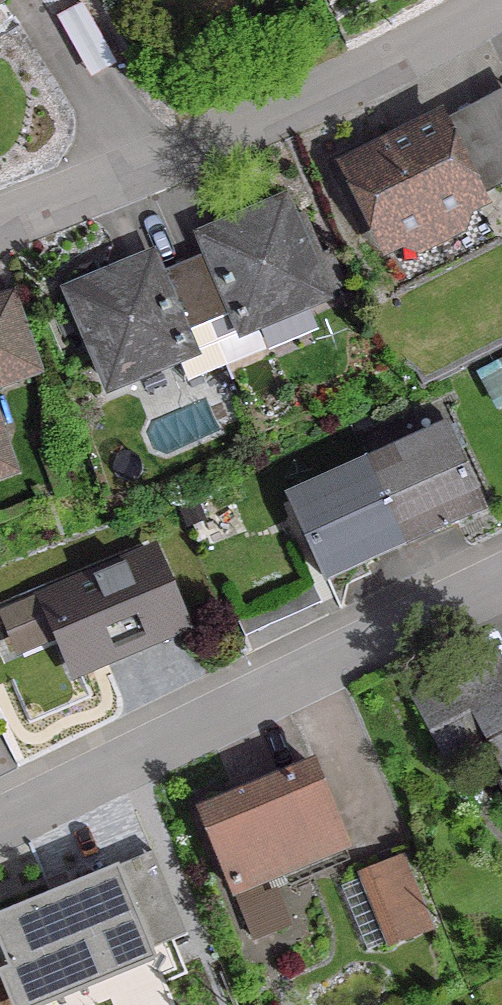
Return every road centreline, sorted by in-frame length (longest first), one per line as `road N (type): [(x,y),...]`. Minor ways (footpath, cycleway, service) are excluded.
road 1 (residential): [(0,822),(139,754),(501,599)]
road 2 (residential): [(0,221),(334,91),(499,0)]

